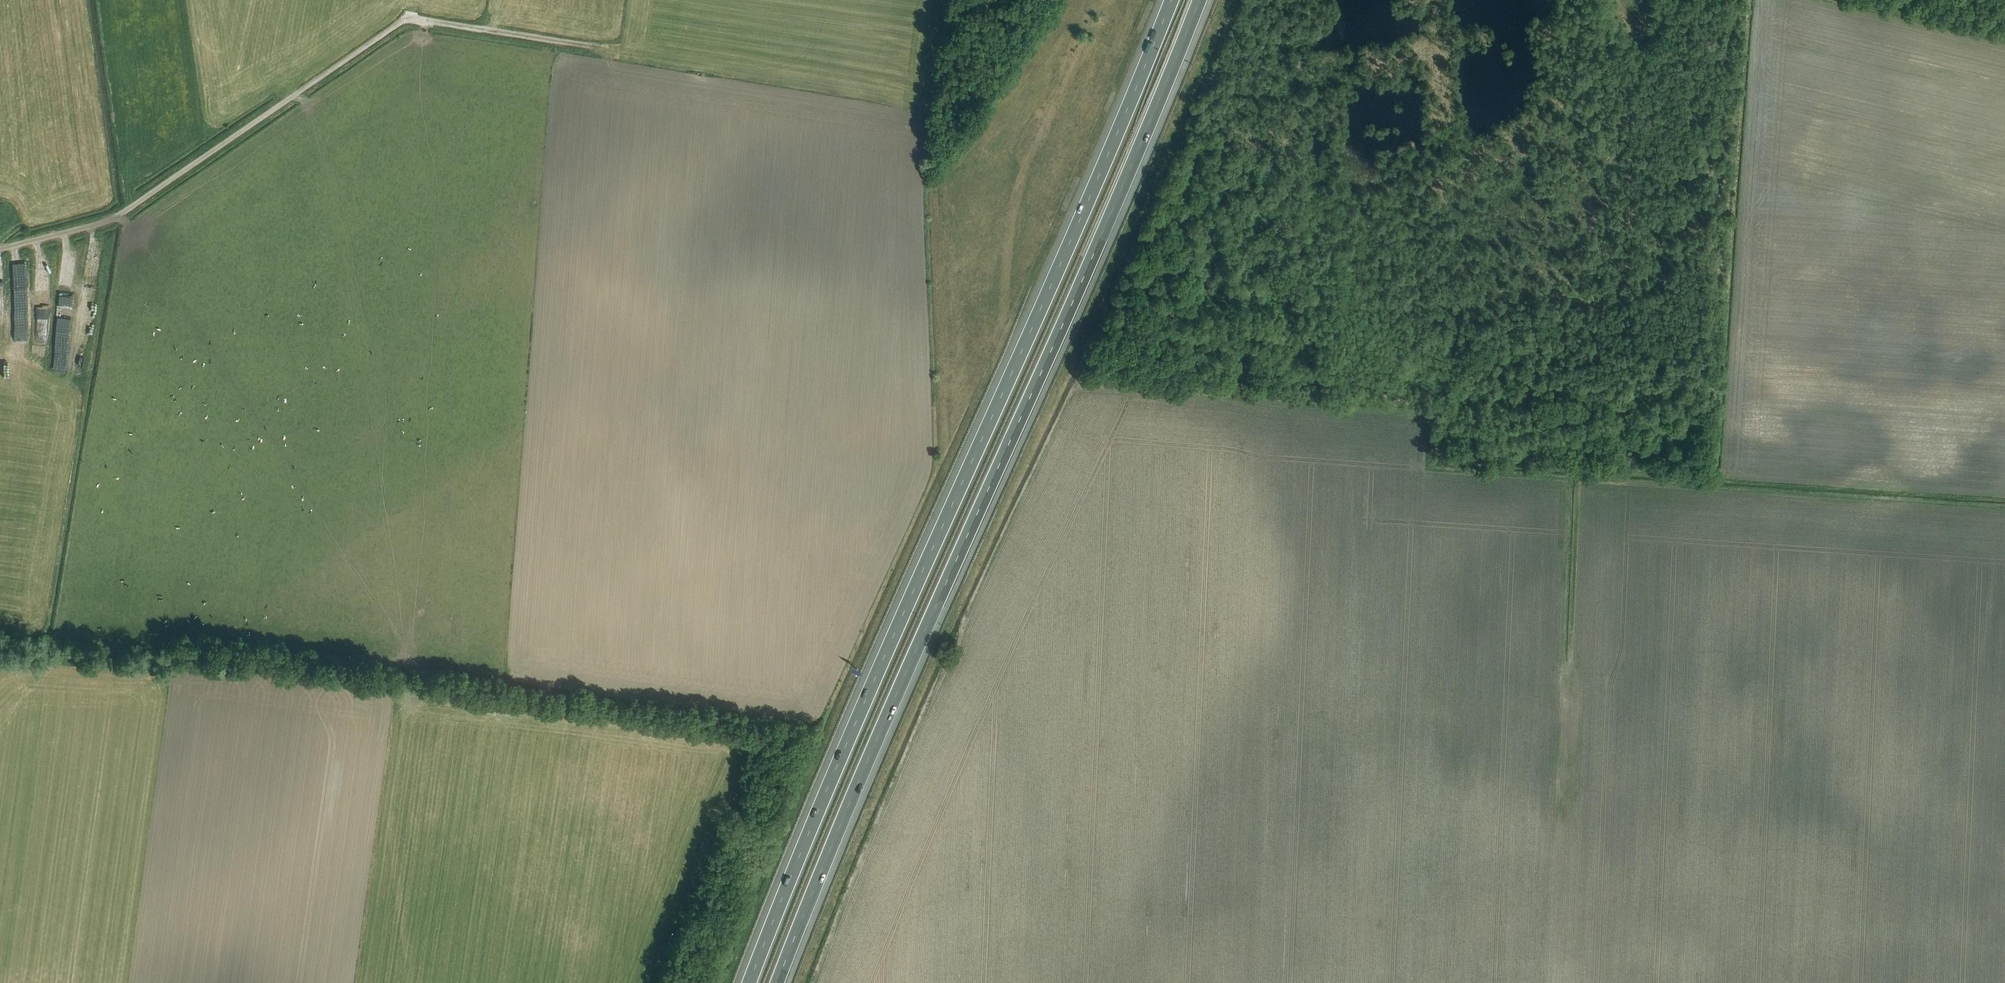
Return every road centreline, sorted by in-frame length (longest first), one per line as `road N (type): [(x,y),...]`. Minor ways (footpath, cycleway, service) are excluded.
road 1 (motorway): [(778,982),(1201,0)]
road 2 (motorway): [(1169,0),(747,982)]
road 3 (track): [(0,250),(117,213),(402,20),(589,44)]

